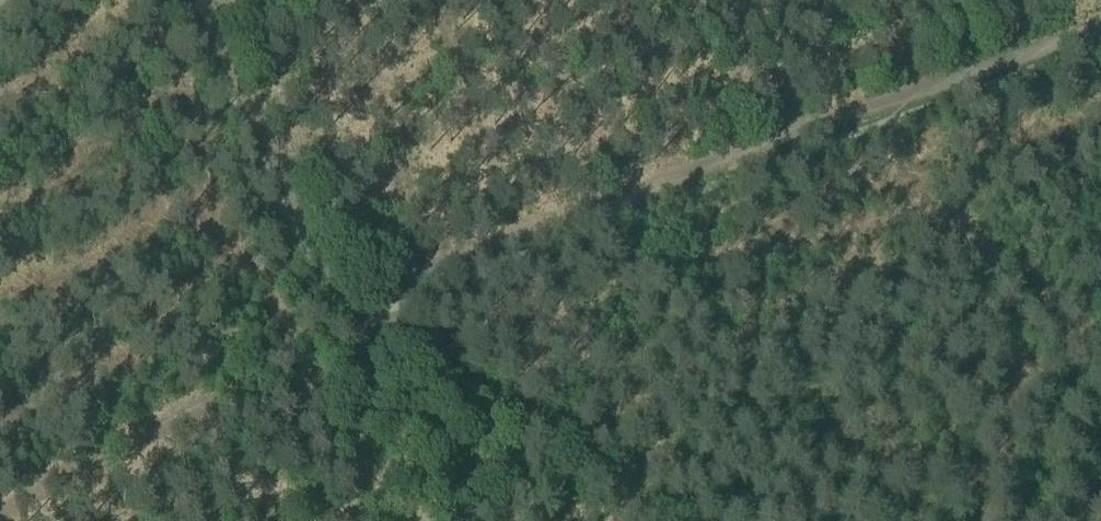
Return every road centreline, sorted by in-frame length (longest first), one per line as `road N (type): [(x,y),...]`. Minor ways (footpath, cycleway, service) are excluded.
road 1 (track): [(369,298),(950,75)]
road 2 (track): [(369,298),(336,277),(213,0)]
road 3 (track): [(358,520),(370,312)]
road 4 (track): [(950,75),(1100,20)]

